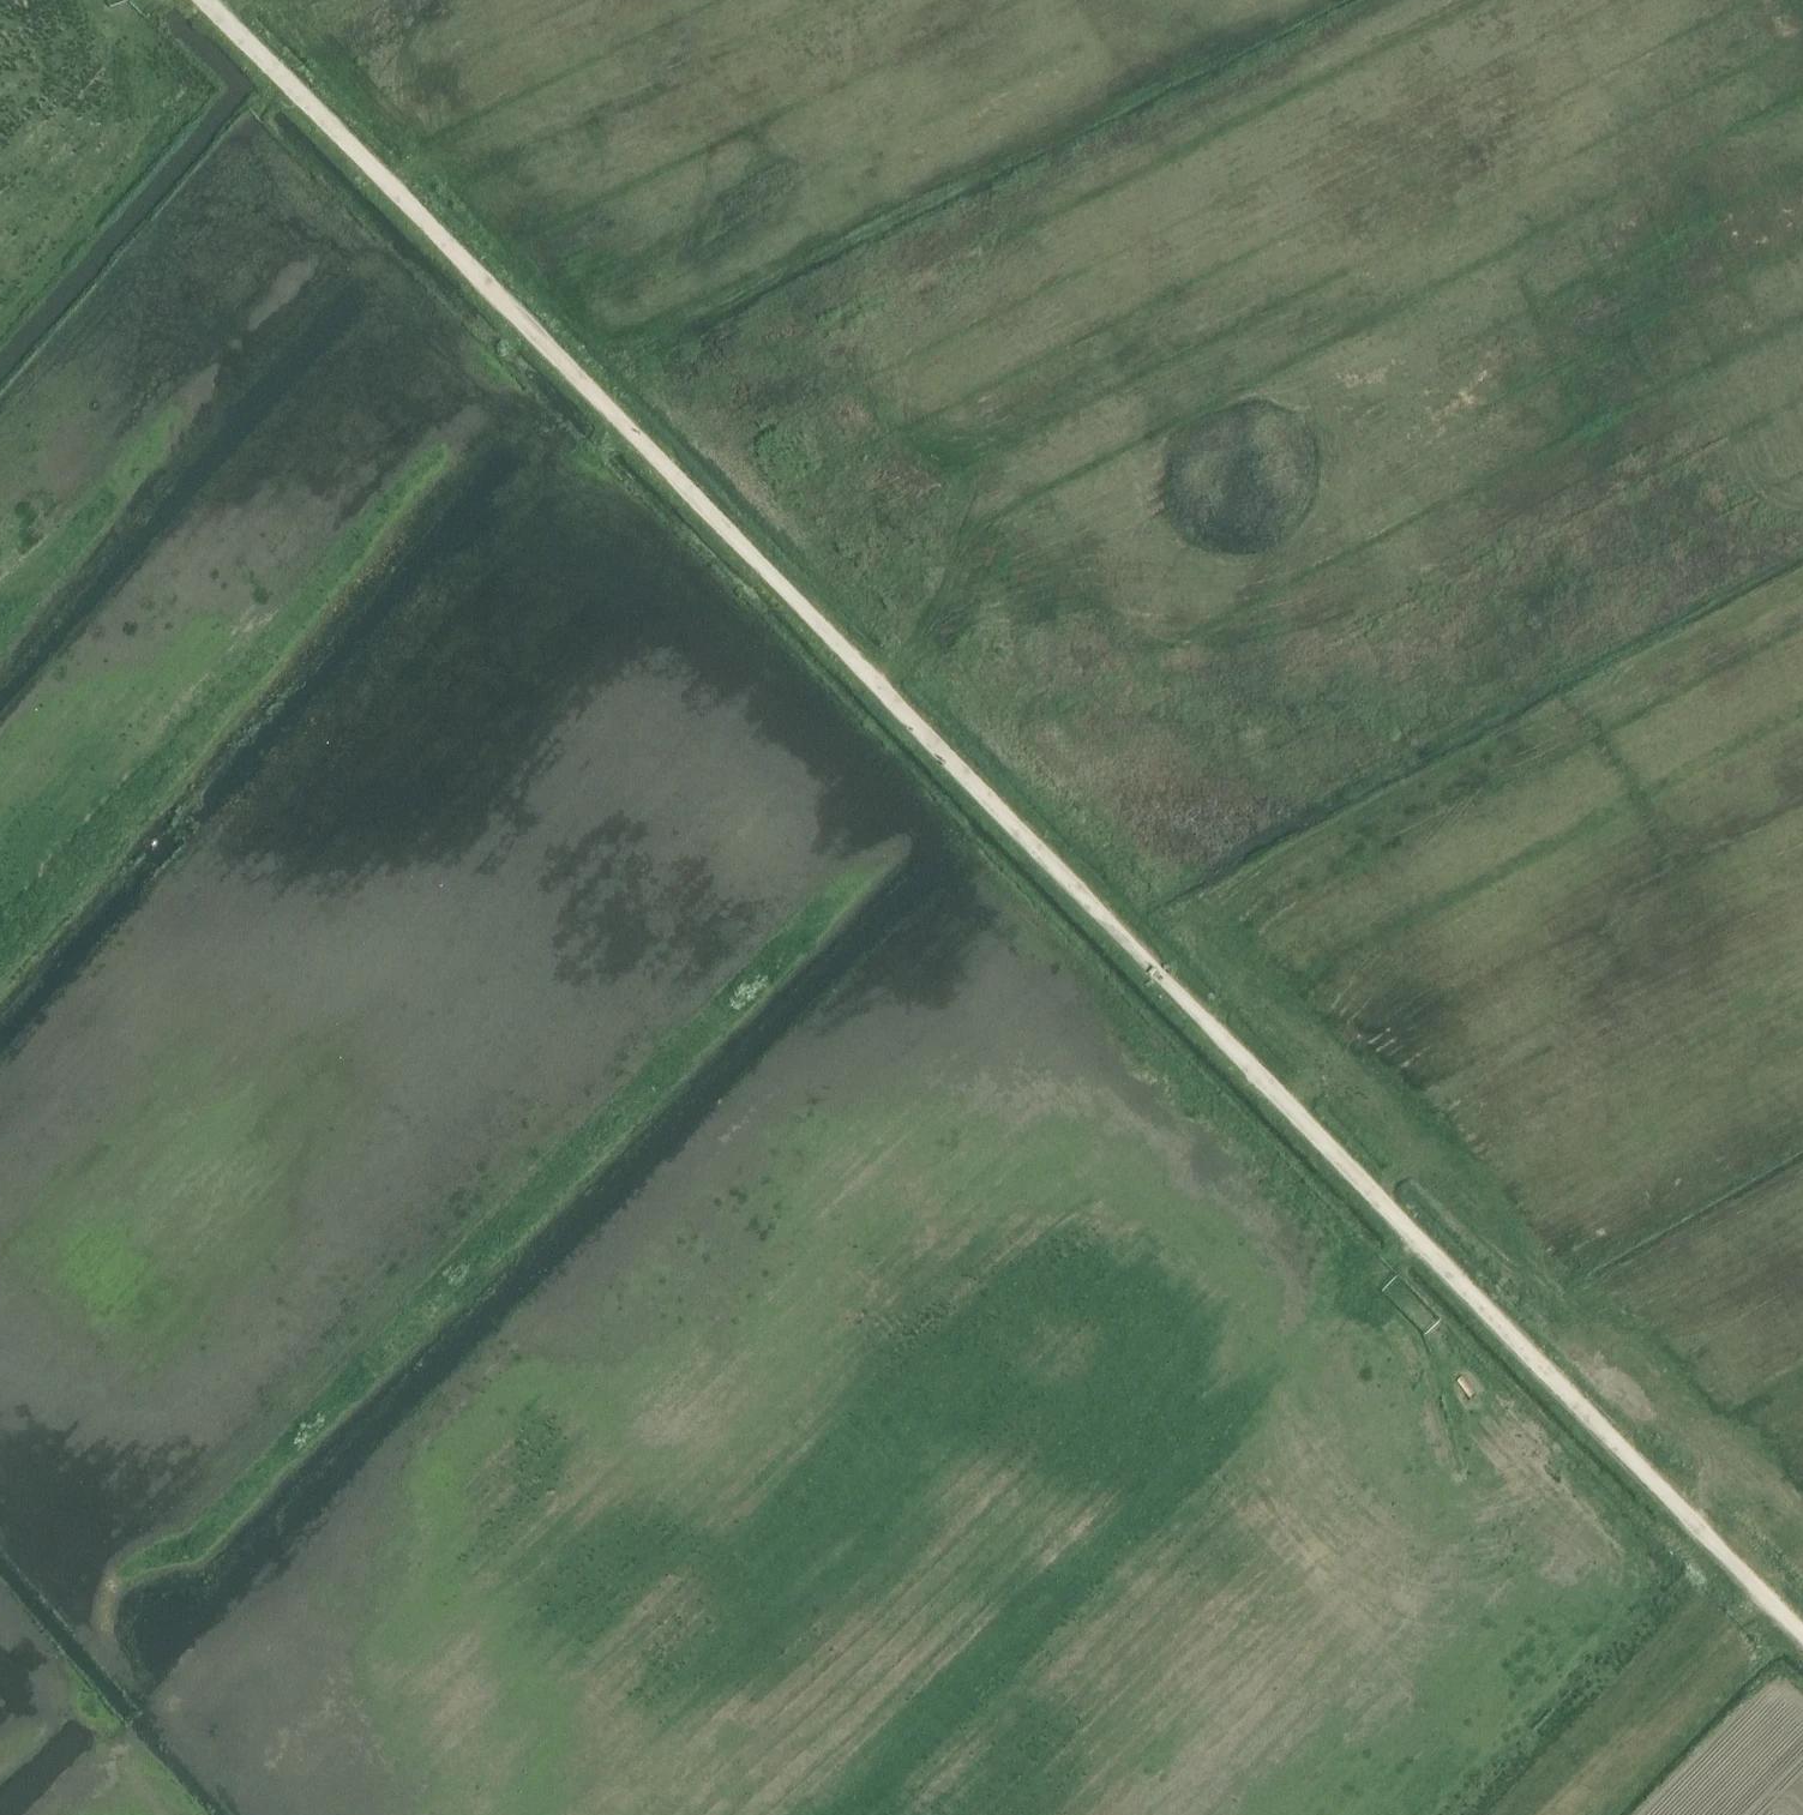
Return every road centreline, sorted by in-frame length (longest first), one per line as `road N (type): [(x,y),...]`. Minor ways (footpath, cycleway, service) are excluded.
road 1 (track): [(1802,1635),(203,0)]

